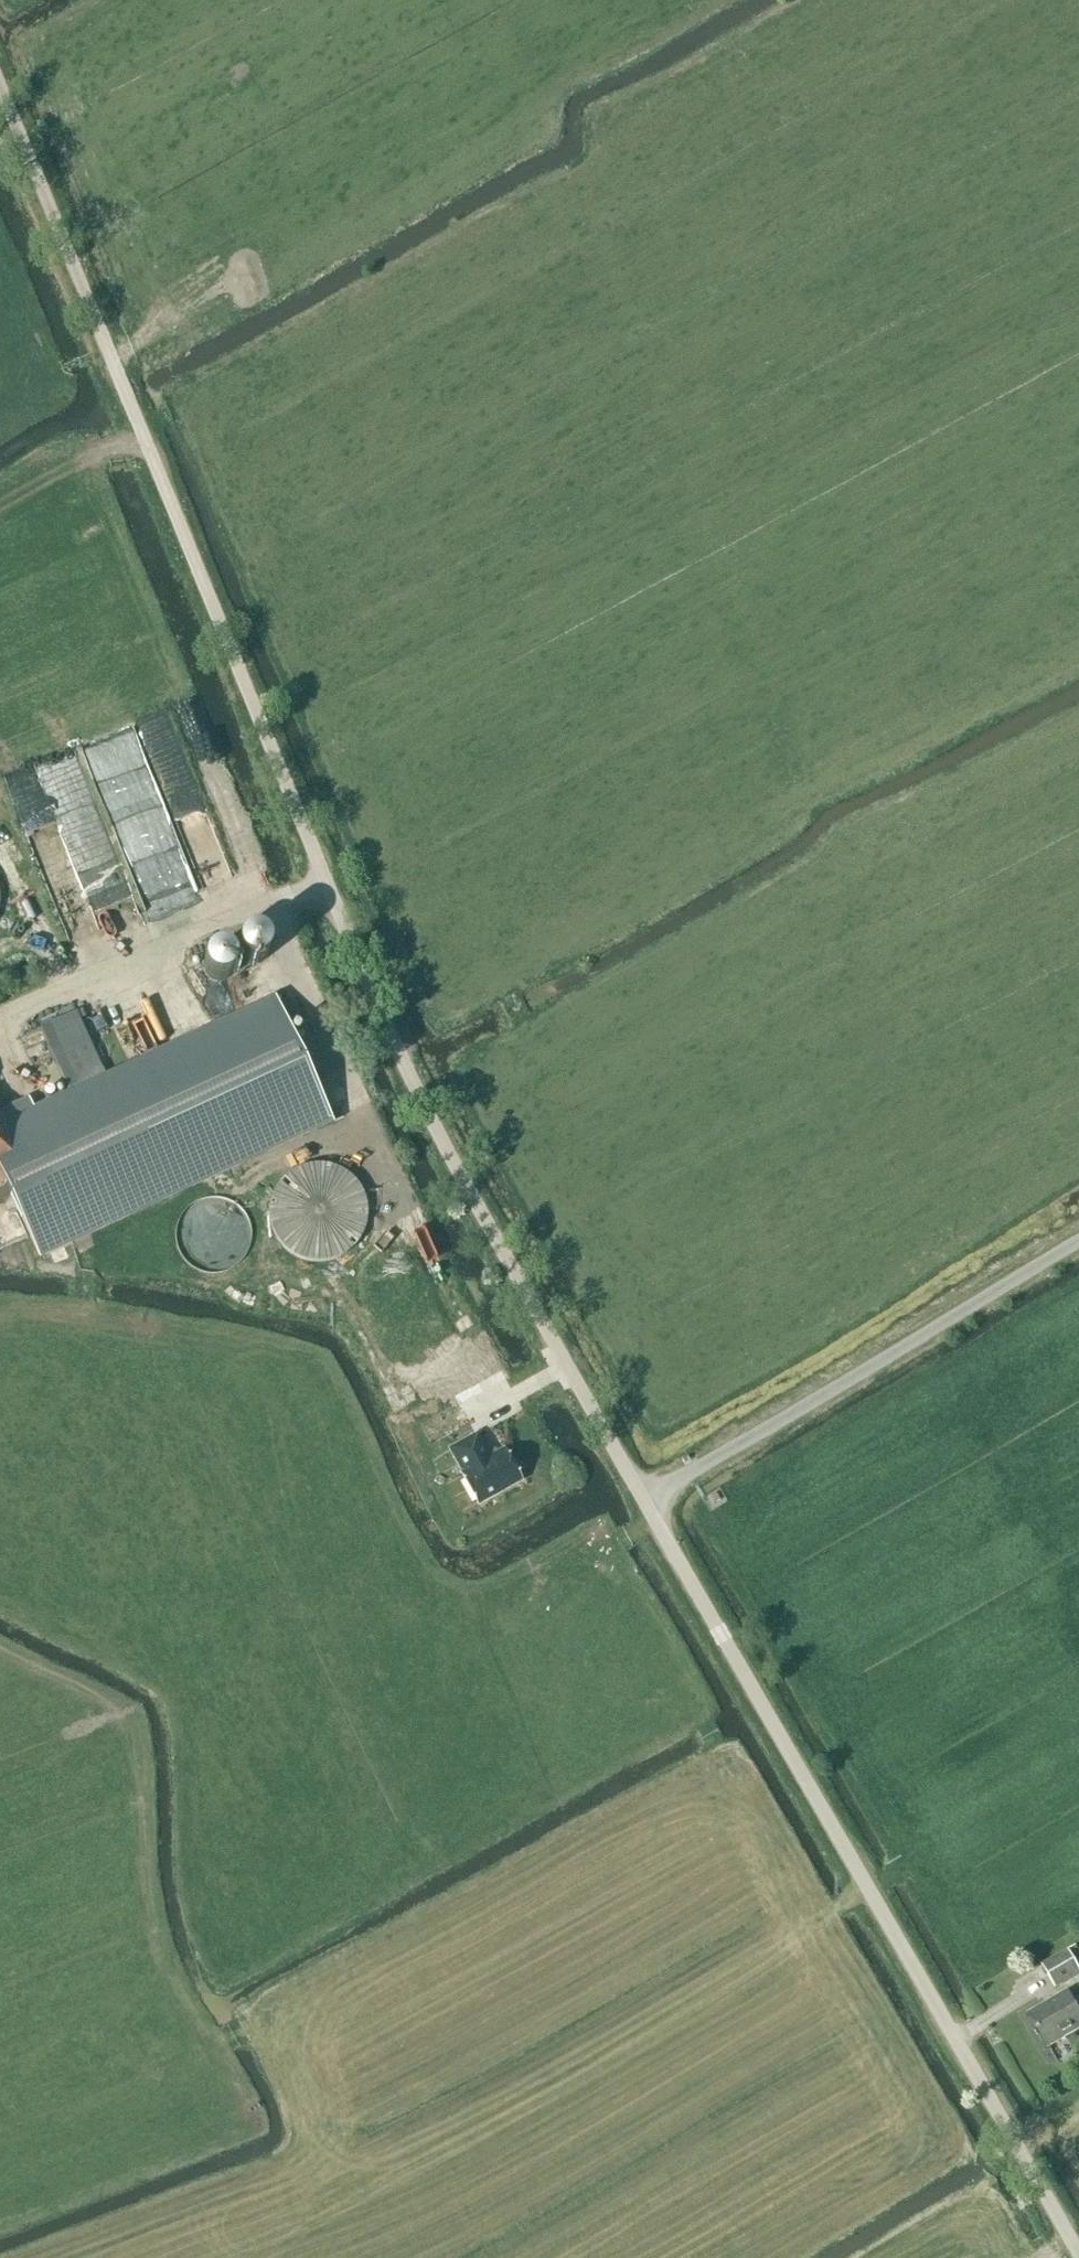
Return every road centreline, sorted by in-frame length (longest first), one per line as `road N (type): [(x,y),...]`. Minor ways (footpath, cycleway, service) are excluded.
road 1 (unclassified): [(1078,2254),(644,1504),(428,1113),(302,833),(0,93)]

